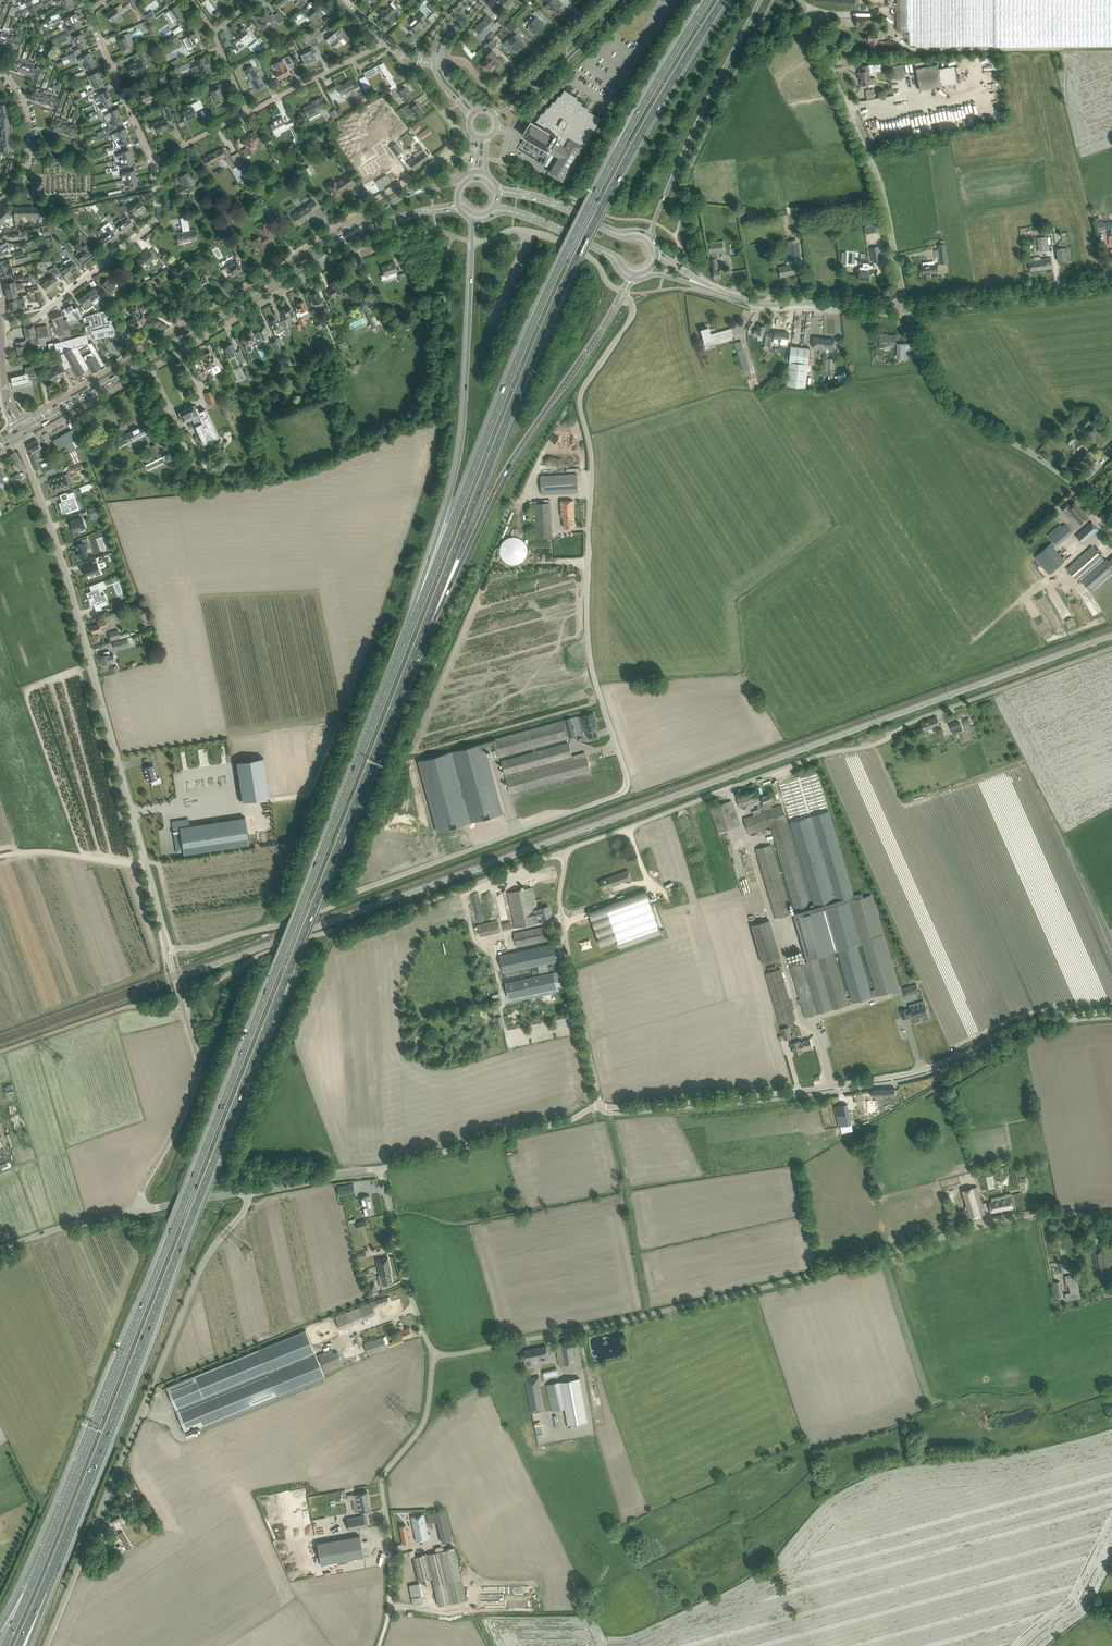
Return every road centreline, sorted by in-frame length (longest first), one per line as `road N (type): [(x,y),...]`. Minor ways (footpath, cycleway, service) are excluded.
road 1 (motorway): [(420,605),(31,1583)]
road 2 (motorway): [(44,1590),(426,625)]
road 3 (unclassified): [(168,952),(334,908),(627,784),(588,641),(594,463),(582,409),(586,386),(633,314),(625,294)]
road 4 (unclassified): [(600,1106),(560,898),(571,850),(820,754),(879,743),(920,718),(1111,647)]
road 5 (unclassified): [(433,1355),(653,1313),(1020,1215),(1111,1215)]
road 6 (motorway): [(426,625),(576,261),(725,0)]
road 7 (motorway): [(707,0),(643,101),(564,256),(420,605)]
road 8 (unclassified): [(168,952),(65,571),(15,435)]
road 9 (residential): [(91,380),(445,155),(457,127),(419,80),(420,62)]
road 10 (unclassified): [(600,1106),(899,1075),(1041,1020),(1111,1012)]
road 11 (unclassified): [(48,1645),(193,1282),(242,1218),(249,1191)]
road 12 (motorway): [(426,625),(507,468),(618,304)]
road 13 (motorway): [(473,243),(463,434),(420,605)]
road 14 (unclassified): [(907,308),(882,192),(802,0)]
road 15 (unclassified): [(138,1211),(200,1069),(168,952)]
road 16 (residential): [(328,264),(97,400)]
road 17 (secondary): [(96,388),(321,253)]
road 18 (primary): [(651,238),(690,139),(760,0)]
road 19 (unclassified): [(1075,489),(943,399),(907,308)]
road 20 (residential): [(1,326),(36,319),(155,223),(153,163)]
road 21 (unclassified): [(391,1583),(385,1475),(426,1416),(433,1355)]
road 22 (unclassified): [(380,1169),(600,1106)]
road 23 (track): [(653,1313),(607,1113)]
road 24 (tertiary): [(907,308),(754,302),(708,287)]
road 25 (unclassified): [(380,1169),(433,1355)]
road 26 (residential): [(447,61),(464,62),(487,89),(499,88),(593,0)]
road 27 (track): [(438,421),(450,235)]
road 28 (tertiary): [(907,308),(1088,286)]
road 29 (primary): [(628,0),(494,114)]
road 30 (secondary): [(469,173),(396,200),(321,253)]
road 31 (residential): [(153,163),(87,12)]
road 32 (residential): [(248,112),(385,43)]
road 33 (residential): [(473,243),(422,230),(328,264)]
road 34 (residential): [(0,201),(25,171),(29,130),(24,100),(0,66)]
road 35 (track): [(147,866),(46,852),(0,856)]
road 36 (unclassified): [(0,1250),(138,1211)]
road 37 (unclassified): [(249,1191),(380,1169)]

